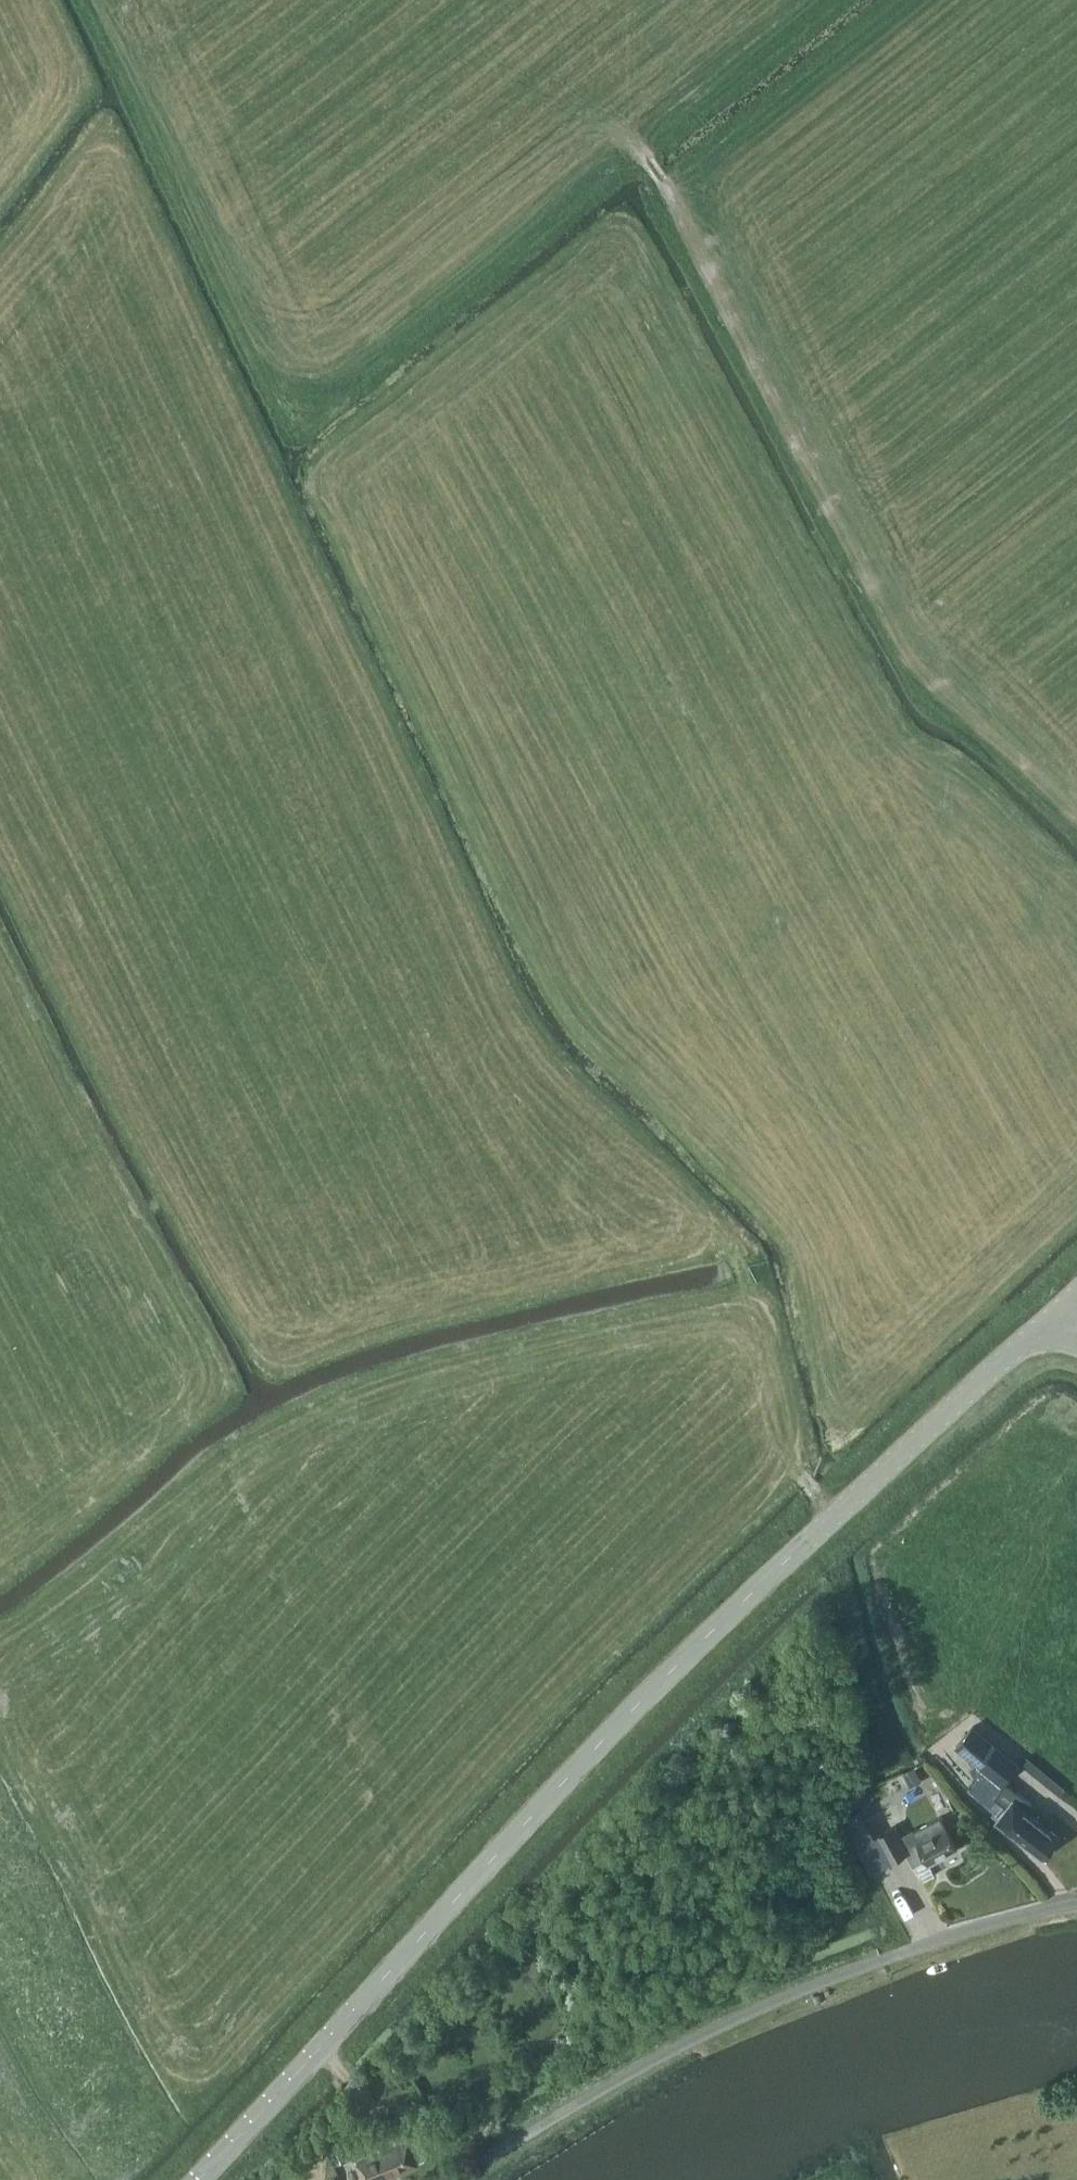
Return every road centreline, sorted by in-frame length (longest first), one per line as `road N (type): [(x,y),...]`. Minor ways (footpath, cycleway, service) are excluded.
road 1 (secondary): [(198,2179),(642,1701),(1066,1308)]
road 2 (unclassified): [(455,2179),(678,2047),(767,2005),(952,1936),(1076,1904)]

